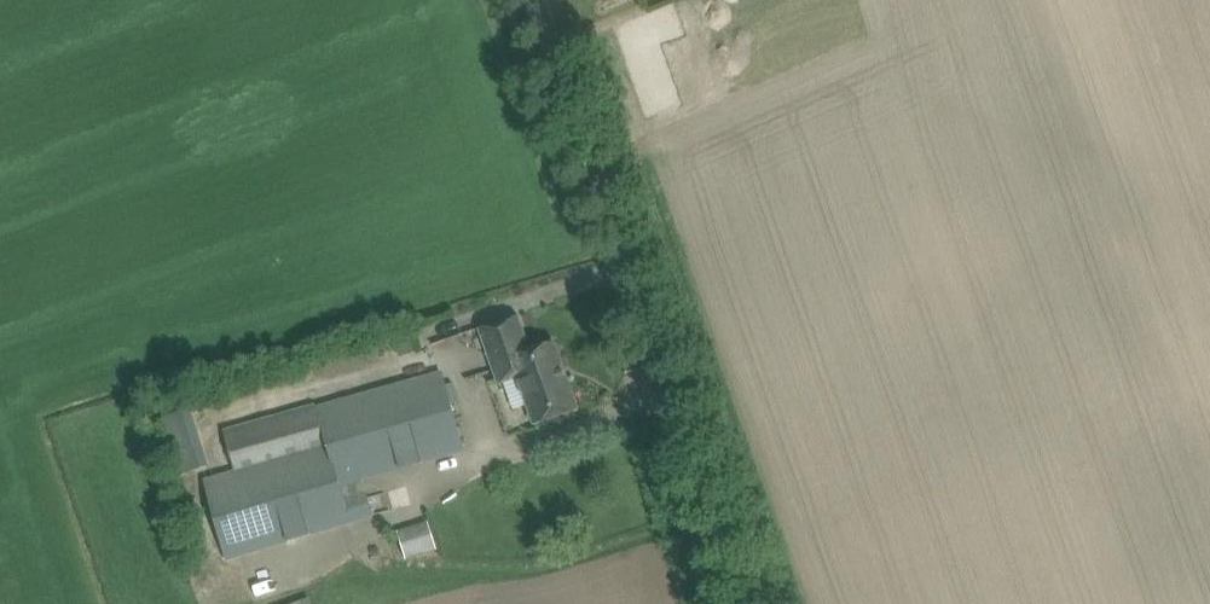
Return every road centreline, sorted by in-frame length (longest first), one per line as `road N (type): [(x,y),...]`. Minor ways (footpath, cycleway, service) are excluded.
road 1 (unclassified): [(748,603),(541,0)]

